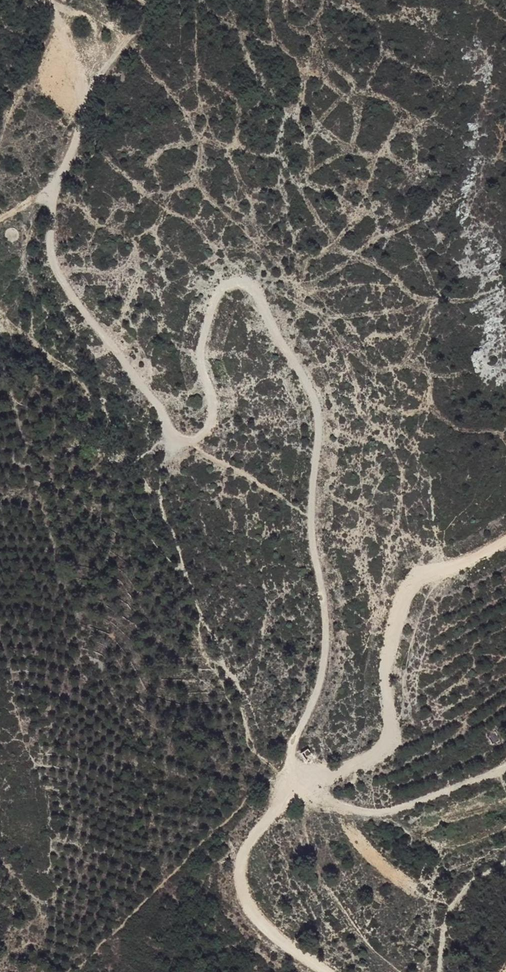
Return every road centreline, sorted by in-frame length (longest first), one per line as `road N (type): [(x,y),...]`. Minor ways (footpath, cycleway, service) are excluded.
road 1 (track): [(295,782),(287,754),(323,667),(329,628),(310,521),(313,393),(255,289),(231,282),(217,291),(198,347),(205,428),(191,441),(171,434),(52,262),(44,233),(48,193)]
road 2 (track): [(295,782),(373,755),(386,741),(386,668),(395,625),(418,583),(505,541)]
road 3 (track): [(318,971),(260,922),(239,883),(241,856),(295,782)]
road 4 (track): [(295,782),(373,814),(505,765)]
road 5 (track): [(48,193),(85,102),(51,0)]

